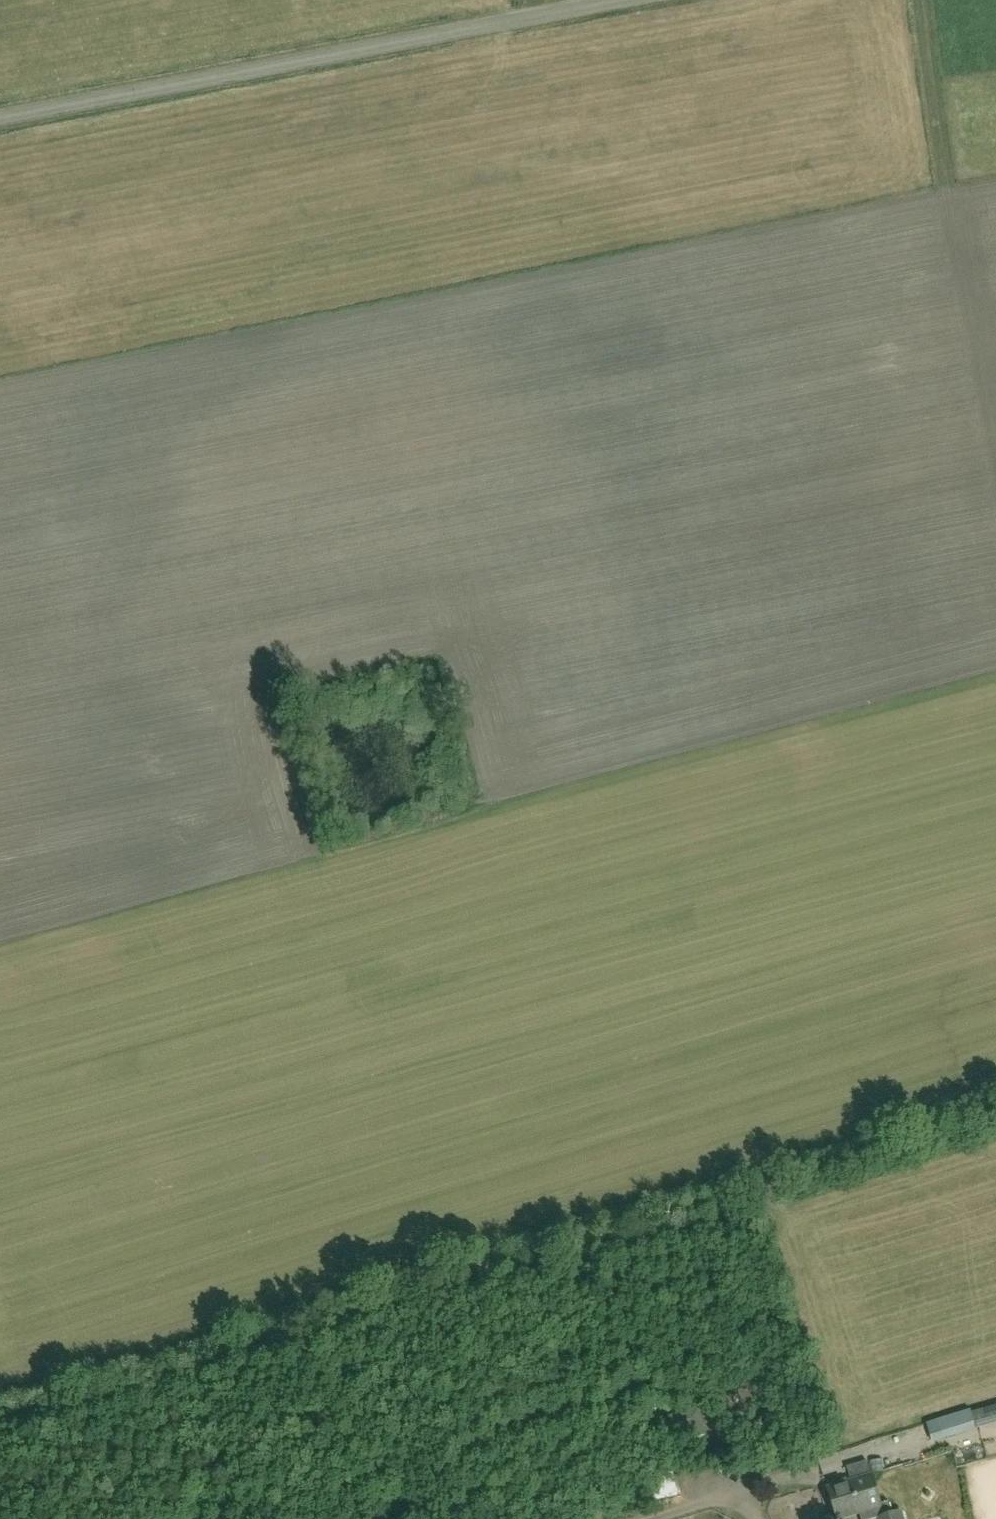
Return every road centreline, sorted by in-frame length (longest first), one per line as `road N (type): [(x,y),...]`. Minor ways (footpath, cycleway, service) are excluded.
road 1 (unclassified): [(616,0),(0,118)]

